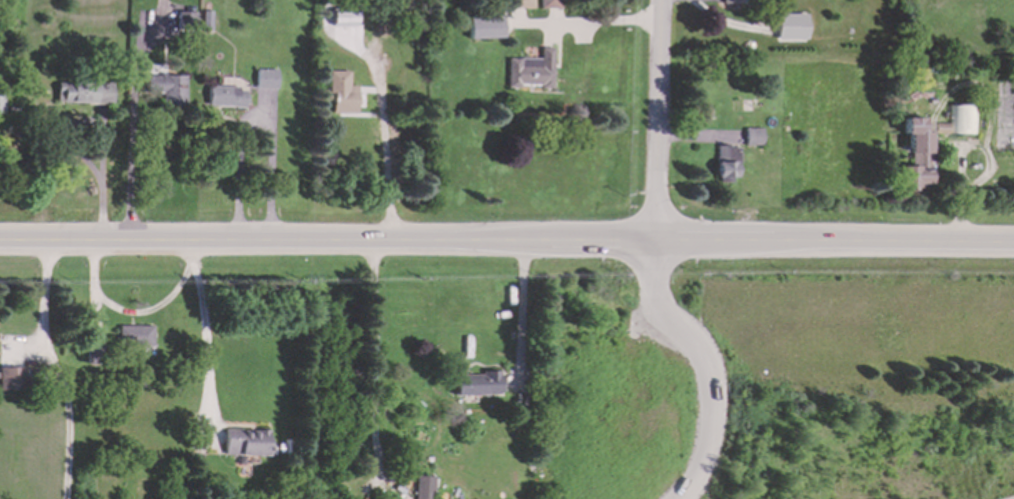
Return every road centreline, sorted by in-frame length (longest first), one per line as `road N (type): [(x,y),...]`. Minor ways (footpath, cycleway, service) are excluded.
road 1 (secondary): [(0,239),(1013,241)]
road 2 (tertiary): [(652,239),(659,0)]

